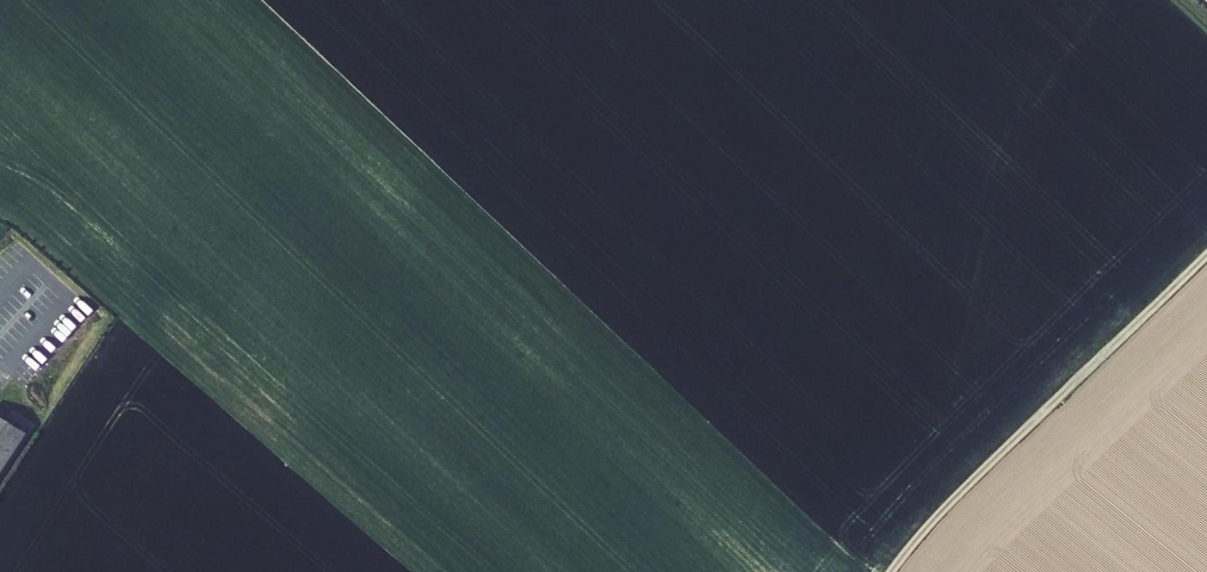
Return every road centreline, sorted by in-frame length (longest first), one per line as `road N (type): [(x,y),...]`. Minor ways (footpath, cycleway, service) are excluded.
road 1 (track): [(893,571),(922,534),(1206,257)]

